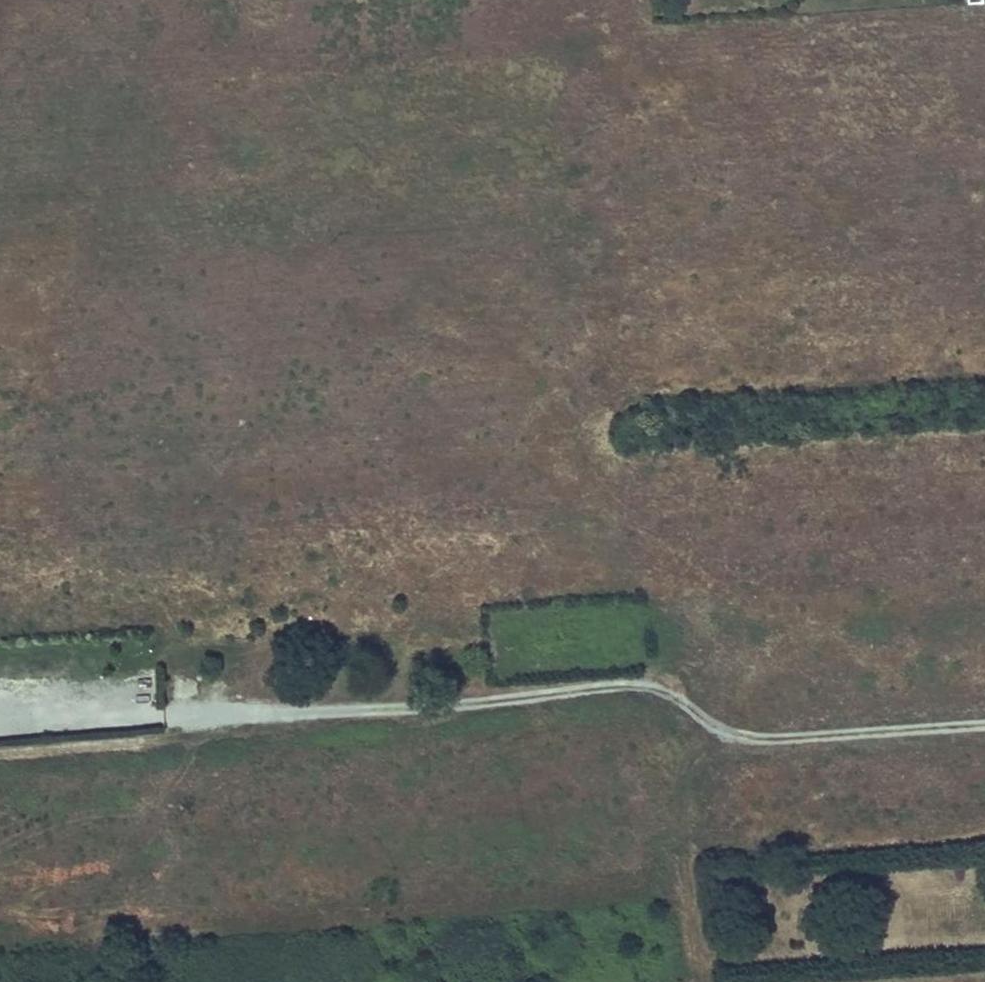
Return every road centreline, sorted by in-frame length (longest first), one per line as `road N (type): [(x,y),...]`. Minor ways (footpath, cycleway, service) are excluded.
road 1 (track): [(708,981),(684,780),(701,749),(723,734)]

